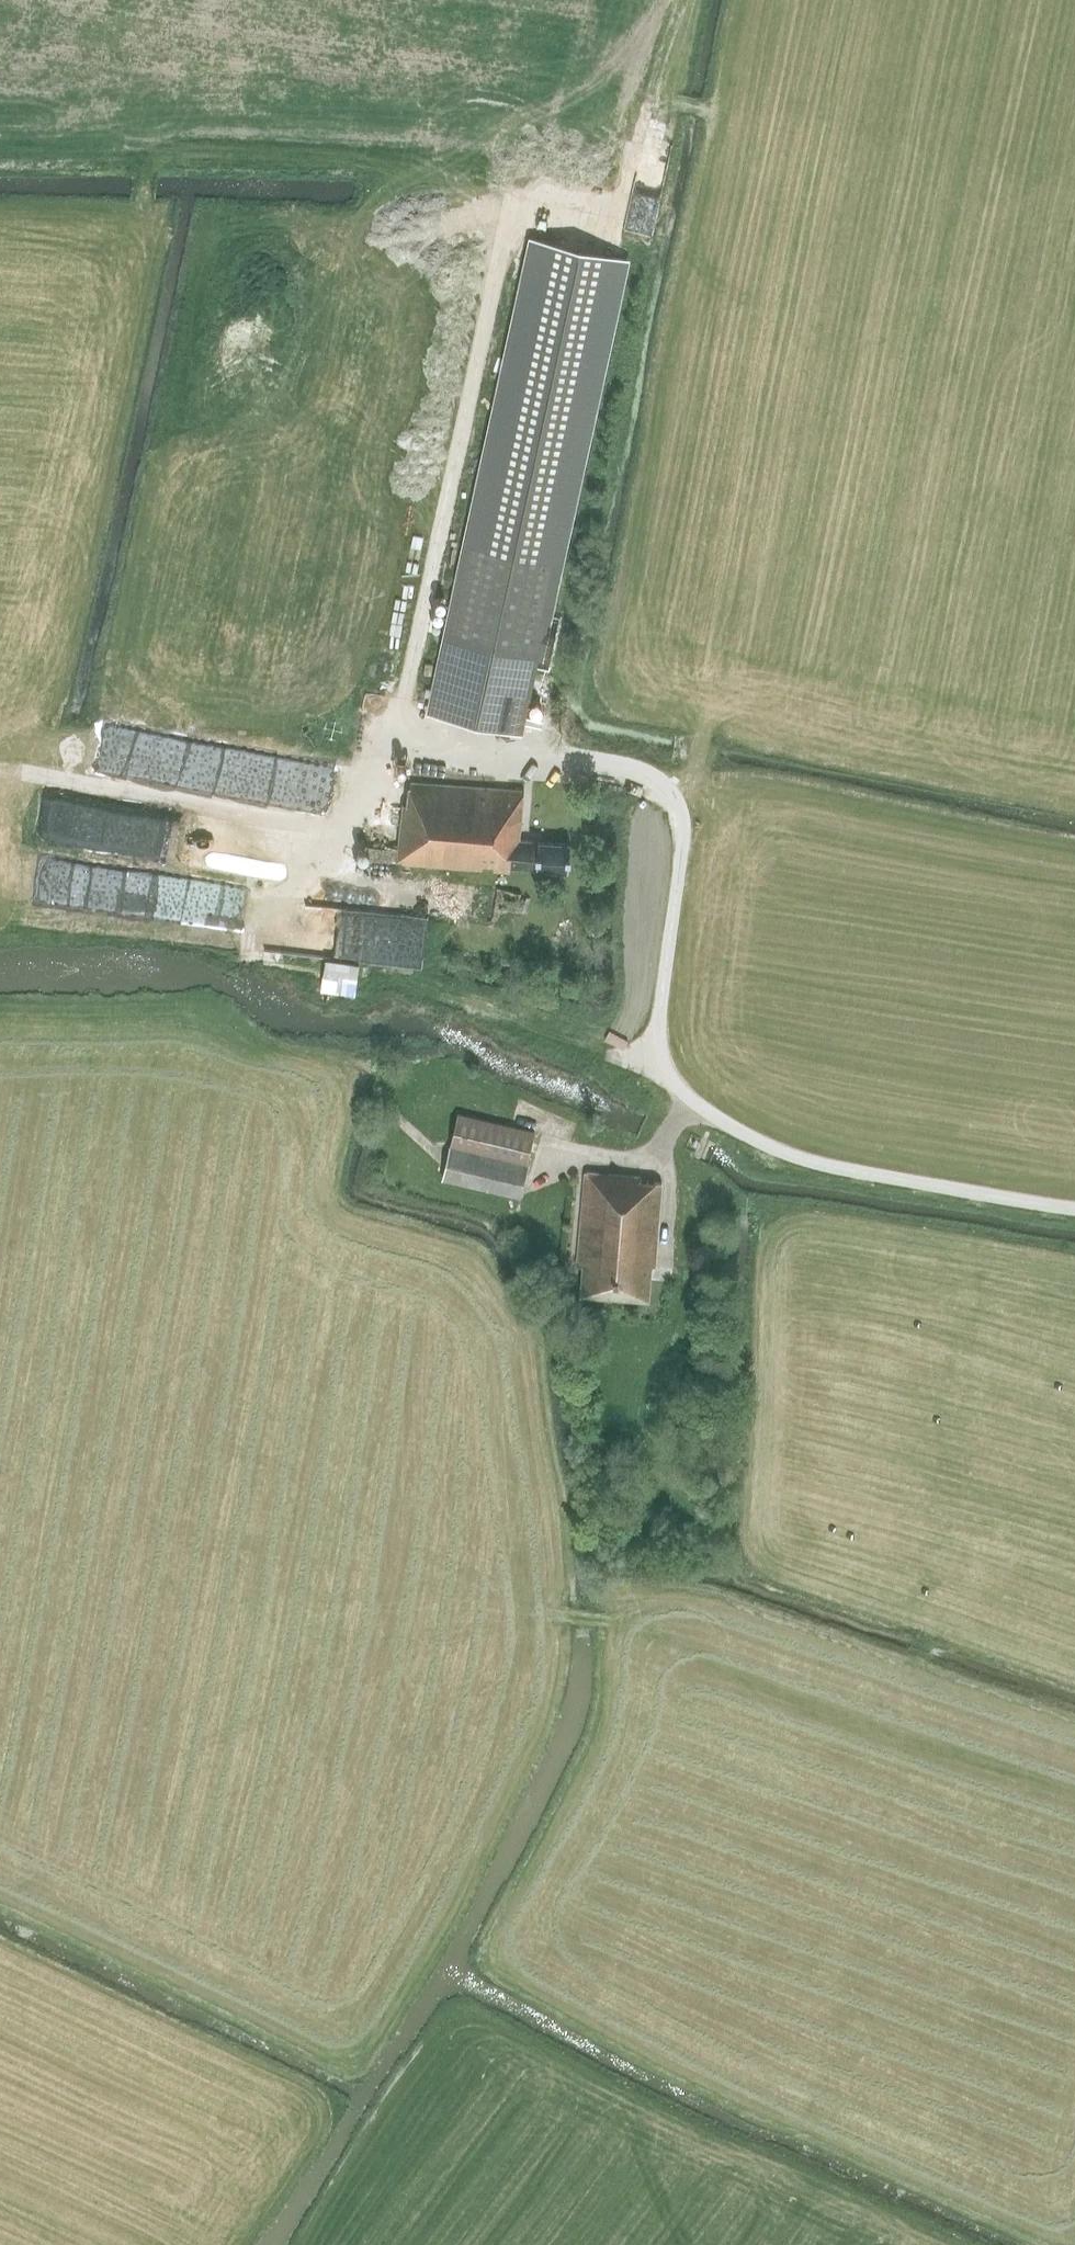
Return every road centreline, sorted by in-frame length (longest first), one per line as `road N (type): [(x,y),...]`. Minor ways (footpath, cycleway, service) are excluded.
road 1 (track): [(0,769),(337,833),(410,737)]

